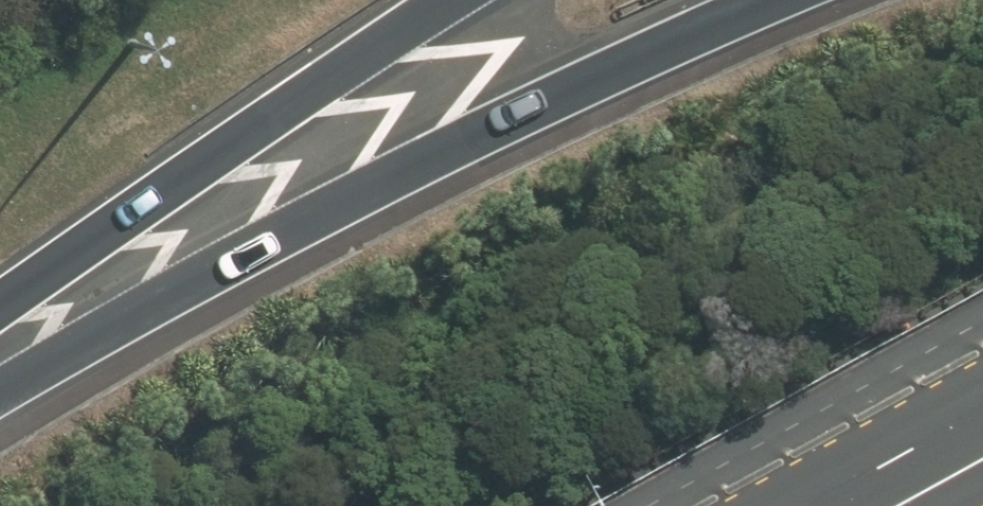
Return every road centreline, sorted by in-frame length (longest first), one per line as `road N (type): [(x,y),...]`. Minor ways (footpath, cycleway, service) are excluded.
road 1 (motorway): [(761,0),(280,241),(0,401)]
road 2 (motorway): [(451,0),(0,322)]

